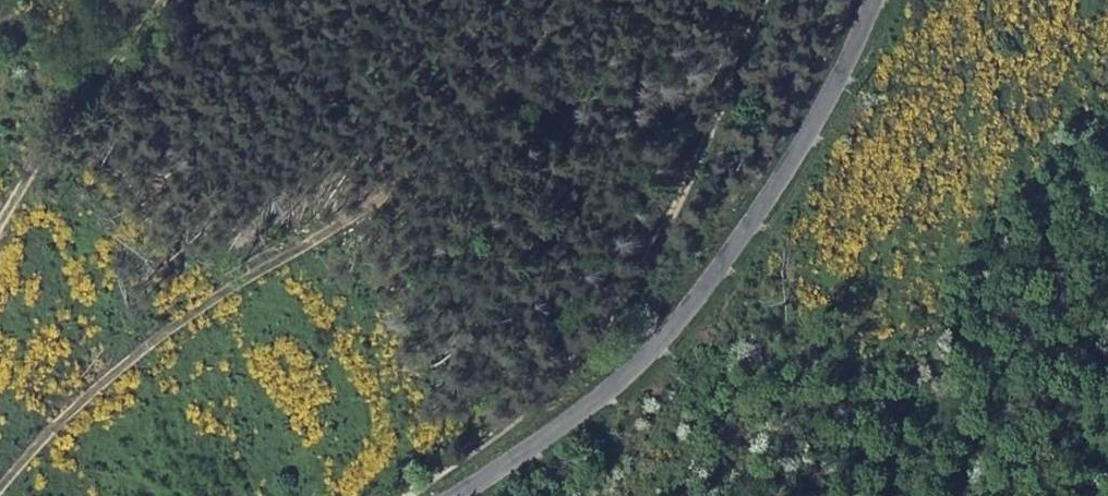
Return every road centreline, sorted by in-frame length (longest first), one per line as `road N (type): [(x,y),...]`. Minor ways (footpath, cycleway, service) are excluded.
road 1 (secondary): [(875,0),(809,135),(675,327),(620,386),(459,495)]
road 2 (track): [(408,495),(553,391),(599,338),(658,246),(725,103),(763,0)]
road 3 (track): [(0,235),(25,190),(167,0)]

